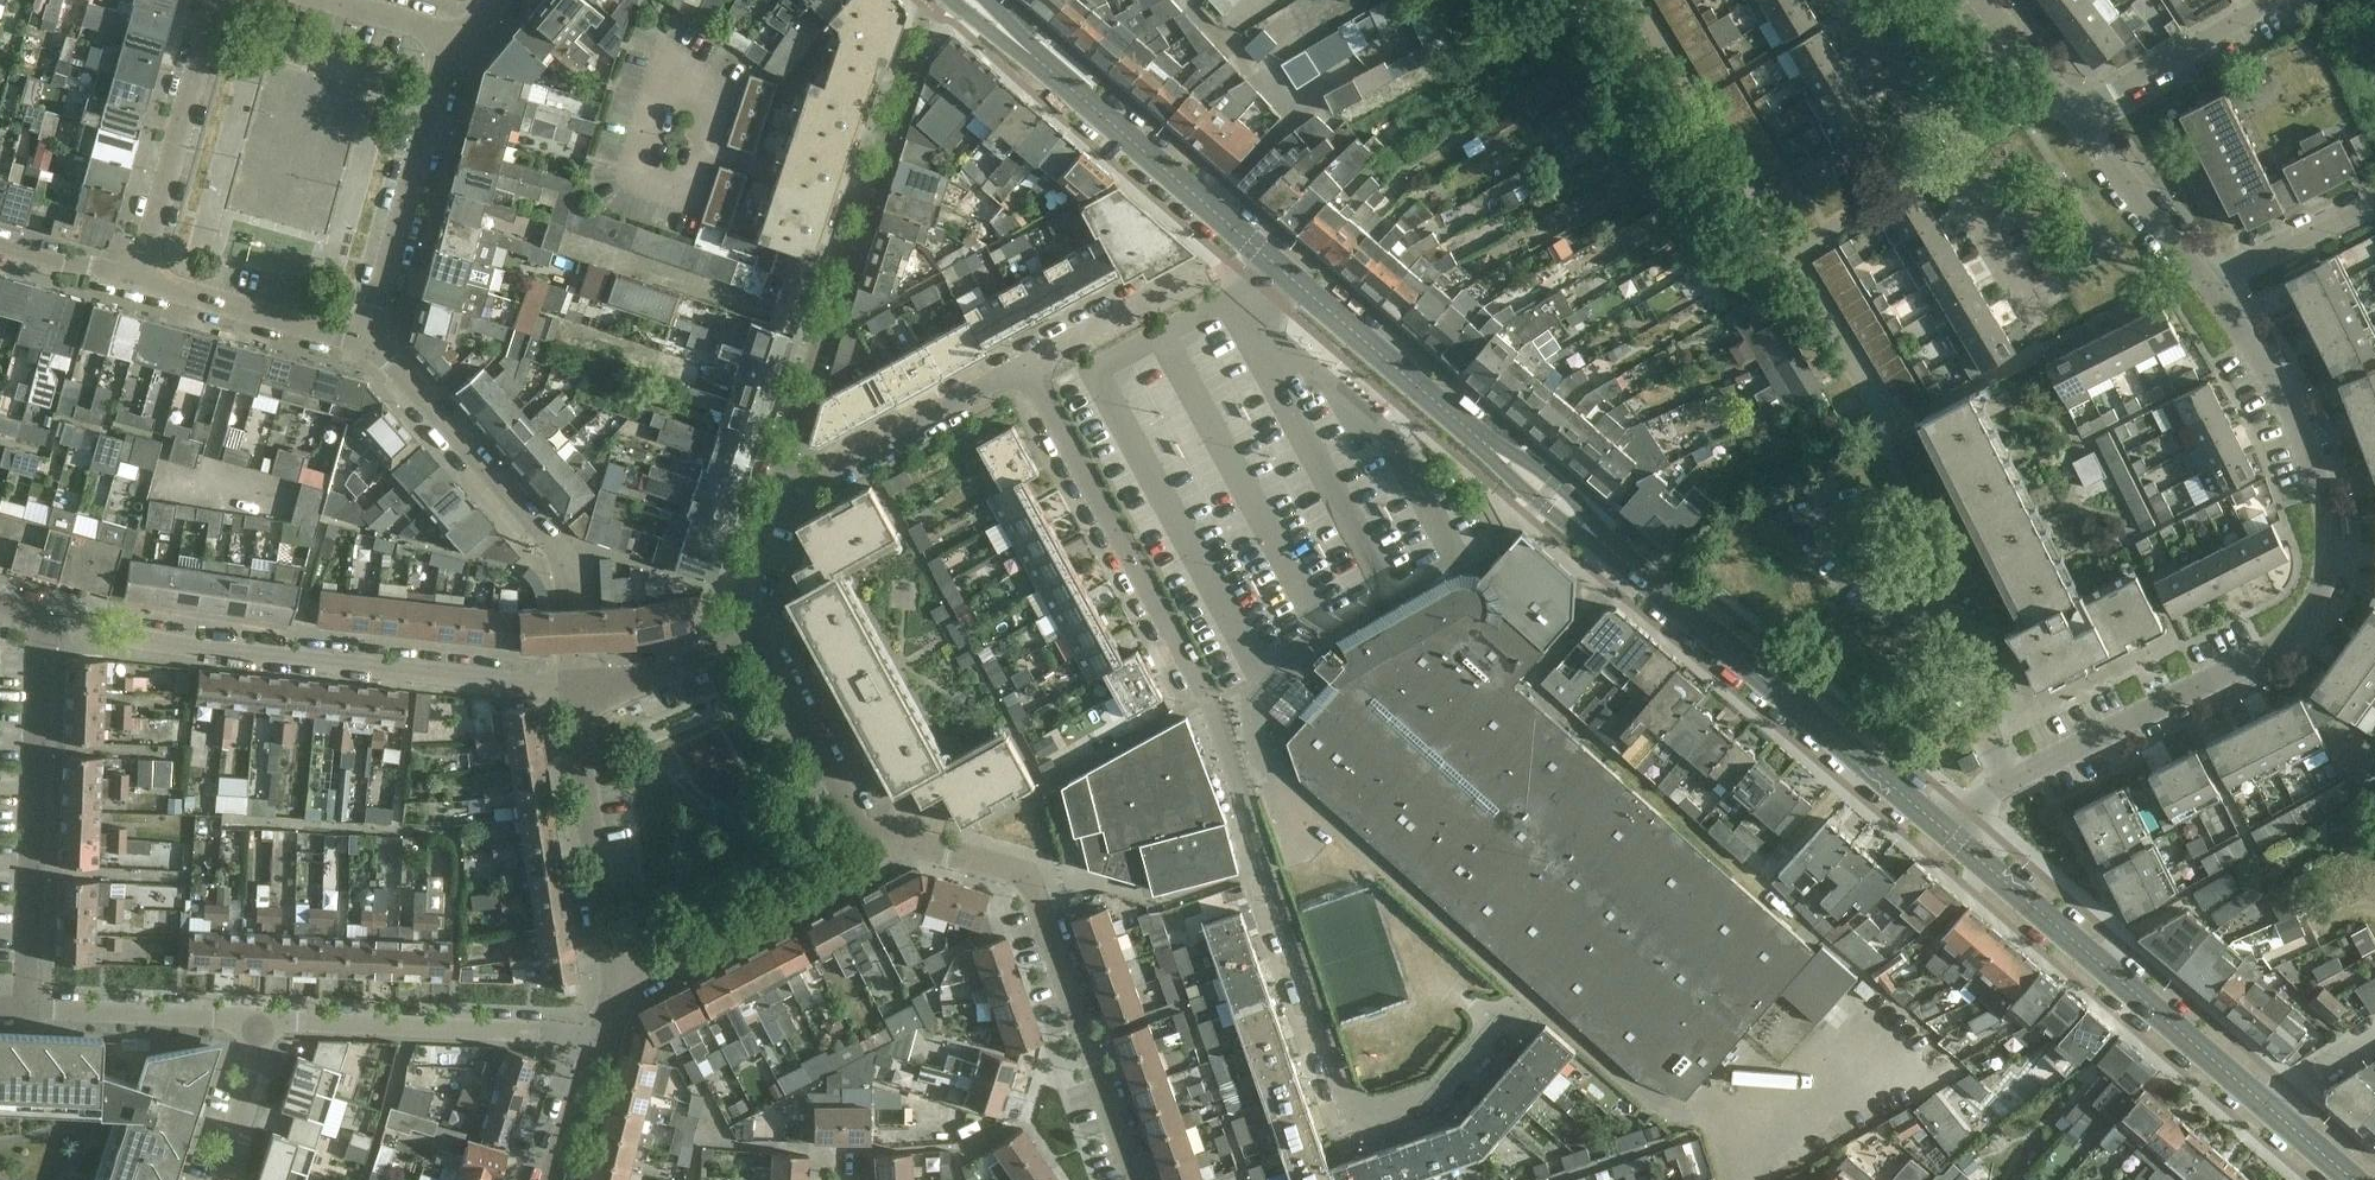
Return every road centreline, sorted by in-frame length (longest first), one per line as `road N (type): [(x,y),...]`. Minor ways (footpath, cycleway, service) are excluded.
road 1 (tertiary): [(1952,840),(1515,477),(1034,58)]
road 2 (residential): [(1514,1028),(1447,1100),(1362,1130),(1343,1112),(1194,676),(1015,361)]
road 3 (residential): [(2007,786),(2274,648),(2320,593),(2321,503),(2304,444),(2275,380),(2203,281)]
road 4 (residential): [(31,616),(576,687)]
road 5 (residential): [(941,0),(920,32),(781,460),(775,499)]
road 6 (residential): [(1125,1179),(1029,881),(951,852),(878,842)]
road 7 (tertiary): [(2277,1104),(1952,840)]
road 8 (residential): [(576,687),(564,572),(548,535),(373,349)]
road 9 (residential): [(31,1012),(31,616)]
road 10 (residential): [(2007,786),(1918,597),(1833,548),(1814,527),(1804,495)]
road 11 (residential): [(605,1006),(555,1027),(274,1022)]
road 12 (residential): [(373,349),(453,64),(467,43)]
road 13 (residential): [(605,1006),(854,872),(878,842)]
road 14 (residential): [(605,1006),(576,687)]
road 15 (residential): [(186,0),(112,273)]
road 16 (residential): [(775,499),(1015,361)]
road 17 (residential): [(112,273),(373,349)]
road 18 (residential): [(878,842),(850,815),(739,618)]
road 19 (residential): [(274,1022),(31,1012)]
road 20 (residential): [(2073,116),(2270,0)]
road 21 (residential): [(1015,361),(1204,265)]
road 22 (residential): [(2203,281),(2073,116)]
road 23 (residential): [(1940,160),(2040,323)]
road 24 (residential): [(2203,281),(2374,199)]
road 25 (residential): [(1843,0),(1940,160)]
road 26 (residential): [(548,1179),(605,1006)]
road 27 (residential): [(576,687),(720,638),(739,618)]
road 28 (residential): [(223,1179),(274,1022)]
road 29 (residential): [(467,43),(335,0)]
road 30 (residential): [(2051,88),(1940,160)]
road 31 (residential): [(739,618),(775,499)]

